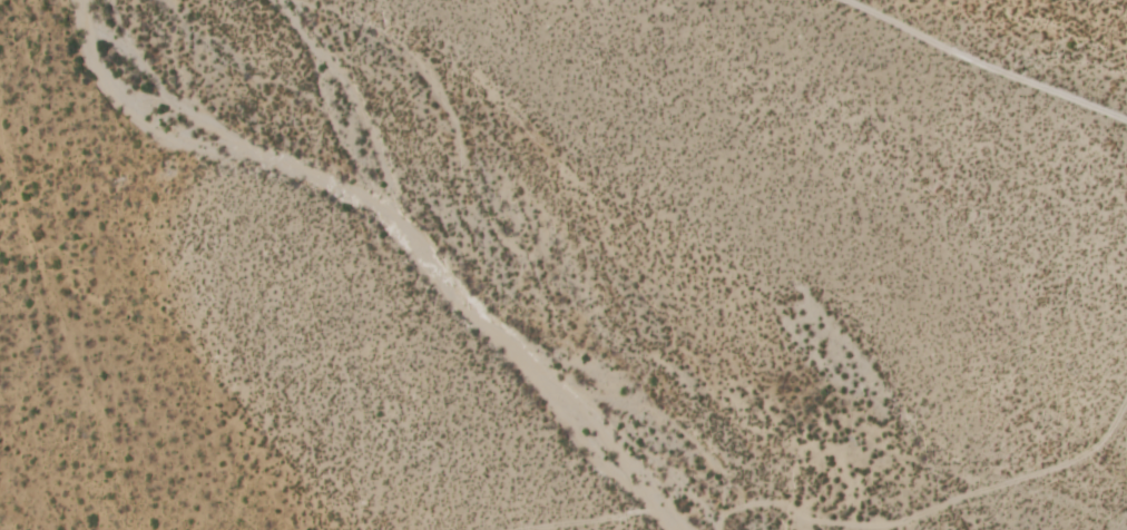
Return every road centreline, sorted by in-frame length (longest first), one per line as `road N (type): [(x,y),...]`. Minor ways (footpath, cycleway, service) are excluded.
road 1 (track): [(1126,397),(1106,435),(1075,460),(896,522),(811,520),(782,504),(756,504),(723,519)]
road 2 (track): [(139,529),(29,236),(0,114)]
road 3 (track): [(1126,120),(849,0)]
road 4 (track): [(687,529),(645,511),(511,529)]

